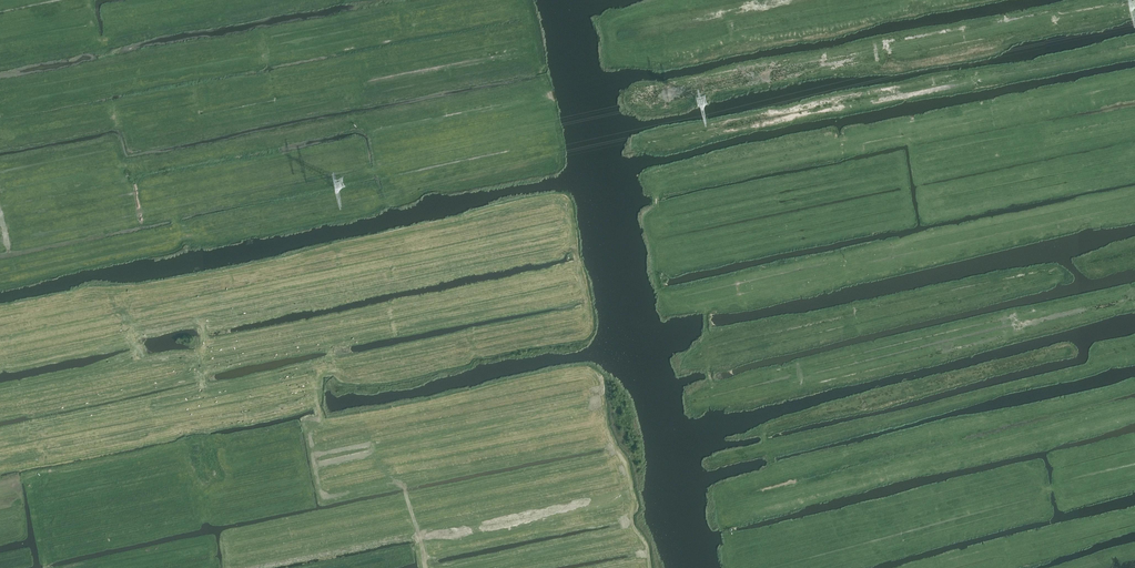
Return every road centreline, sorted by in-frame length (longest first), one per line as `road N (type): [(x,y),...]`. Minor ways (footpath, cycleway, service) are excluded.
road 1 (track): [(610,426),(626,461),(630,519),(648,547),(650,567)]

